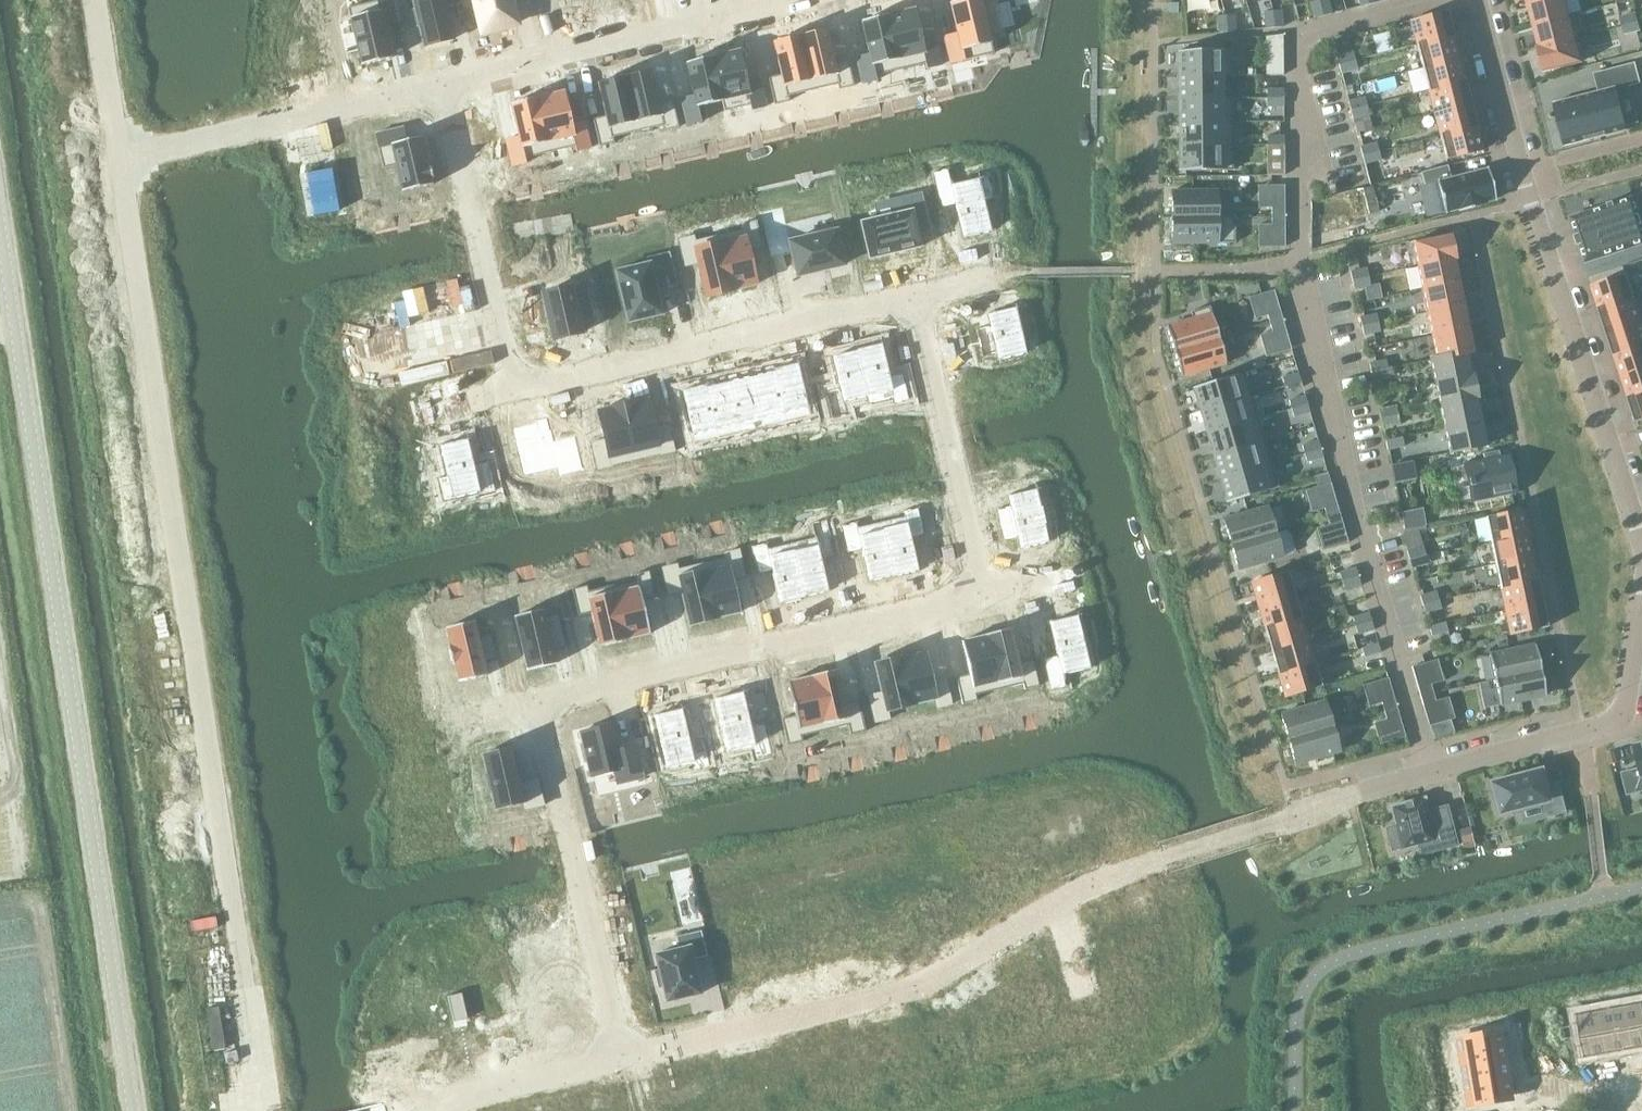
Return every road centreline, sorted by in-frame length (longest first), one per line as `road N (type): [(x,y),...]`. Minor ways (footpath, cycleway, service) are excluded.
road 1 (residential): [(122,165),(265,1110)]
road 2 (unclassified): [(133,1110),(0,233)]
road 3 (residential): [(624,1059),(551,735),(568,692),(983,595)]
road 4 (residential): [(440,85),(513,392),(916,295)]
road 5 (residential): [(1641,537),(1531,200),(1479,0)]
road 6 (residential): [(1252,830),(1628,719),(1641,619)]
road 7 (residential): [(1075,888),(935,979),(624,1059)]
road 8 (residential): [(440,85),(816,0)]
road 9 (residential): [(122,165),(440,85)]
road 10 (residential): [(916,295),(983,595)]
road 11 (residential): [(624,1059),(386,1110)]
road 12 (residential): [(97,0),(122,165)]

